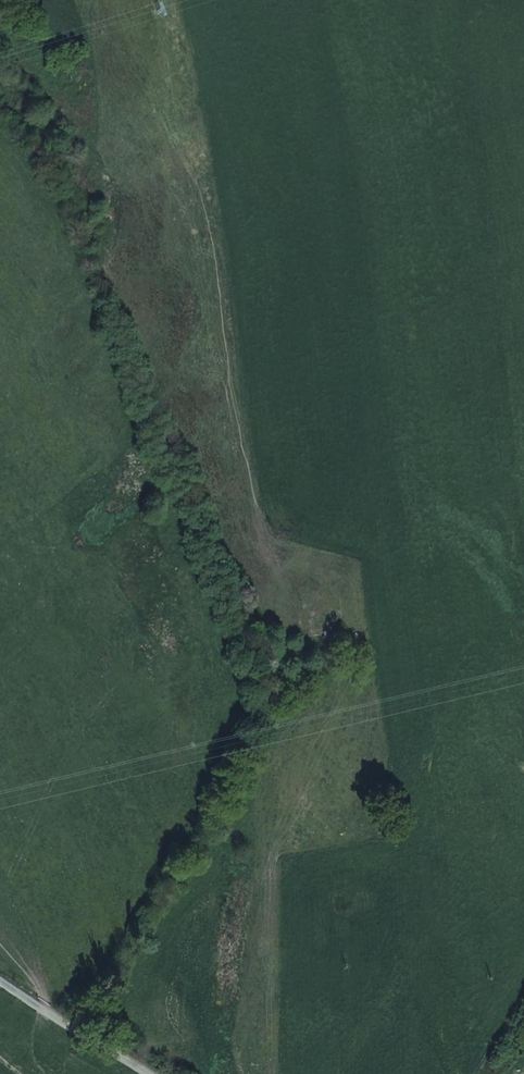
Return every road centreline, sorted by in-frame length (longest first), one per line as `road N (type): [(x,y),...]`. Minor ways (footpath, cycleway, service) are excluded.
road 1 (track): [(461,0),(523,490)]

